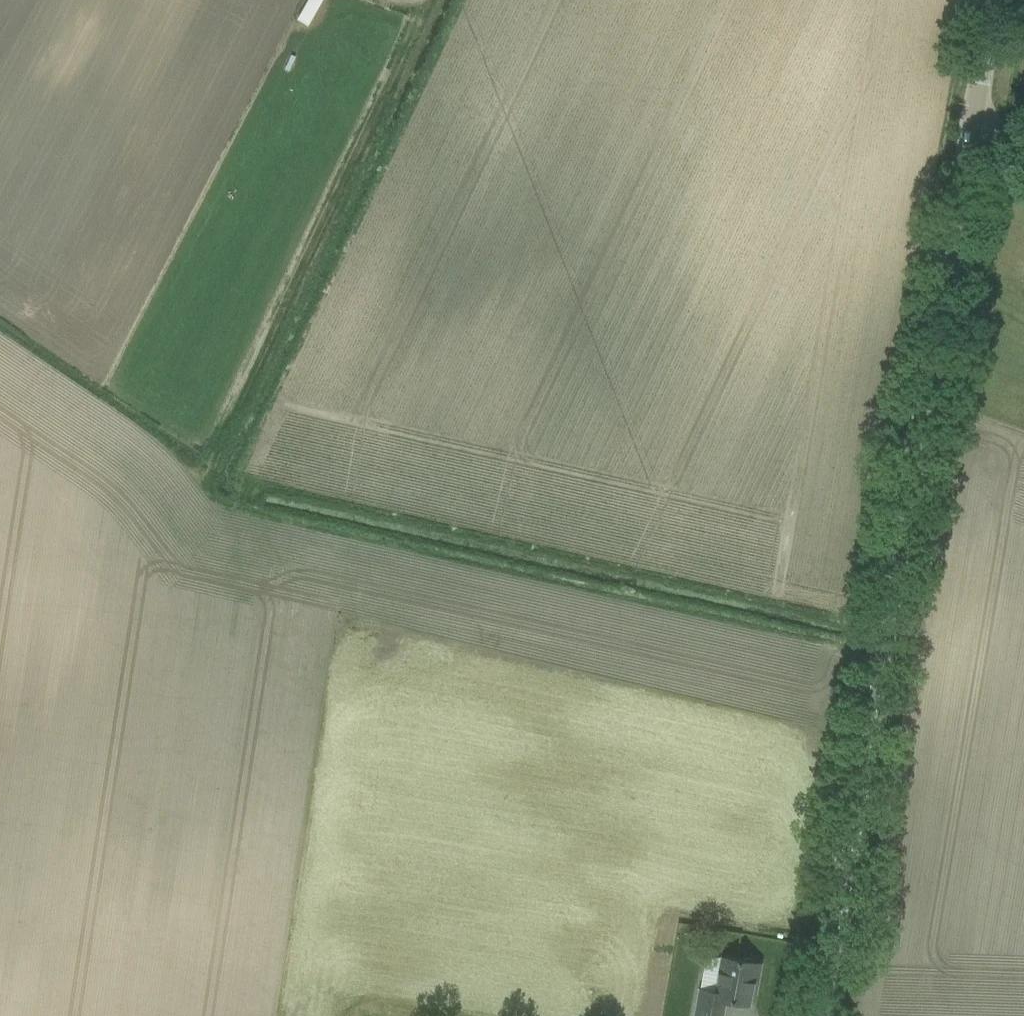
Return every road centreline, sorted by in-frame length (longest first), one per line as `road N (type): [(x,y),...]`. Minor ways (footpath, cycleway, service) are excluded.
road 1 (unclassified): [(818,1015),(979,108)]

